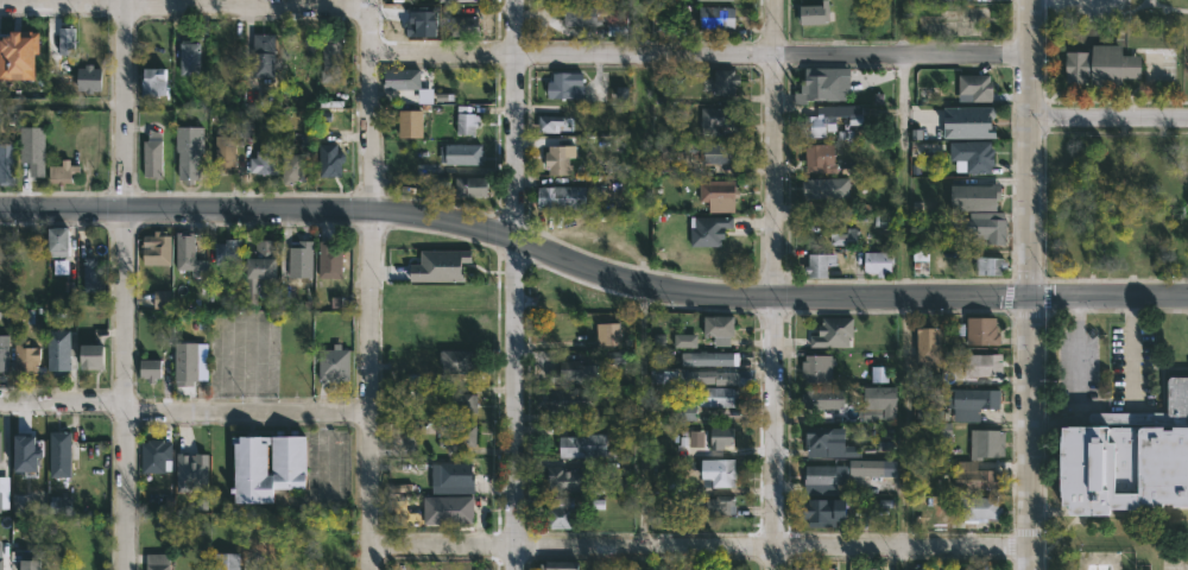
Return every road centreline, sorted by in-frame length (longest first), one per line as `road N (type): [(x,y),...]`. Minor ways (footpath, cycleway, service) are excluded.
road 1 (residential): [(1187,296),(690,292),(583,267),(516,238)]
road 2 (residential): [(1035,52),(371,53)]
road 3 (residential): [(1032,546),(368,545)]
road 4 (residential): [(126,569),(123,0)]
road 5 (residential): [(1032,569),(1035,0)]
road 6 (residential): [(368,569),(369,0)]
road 7 (residential): [(777,569),(776,0)]
road 8 (residential): [(517,569),(517,0)]
road 9 (residential): [(516,238),(463,221),(371,210),(0,207)]
road 10 (residential): [(369,8),(0,3)]
road 11 (residential): [(367,411),(0,401)]
road 12 (residential): [(1187,117),(1035,116)]

